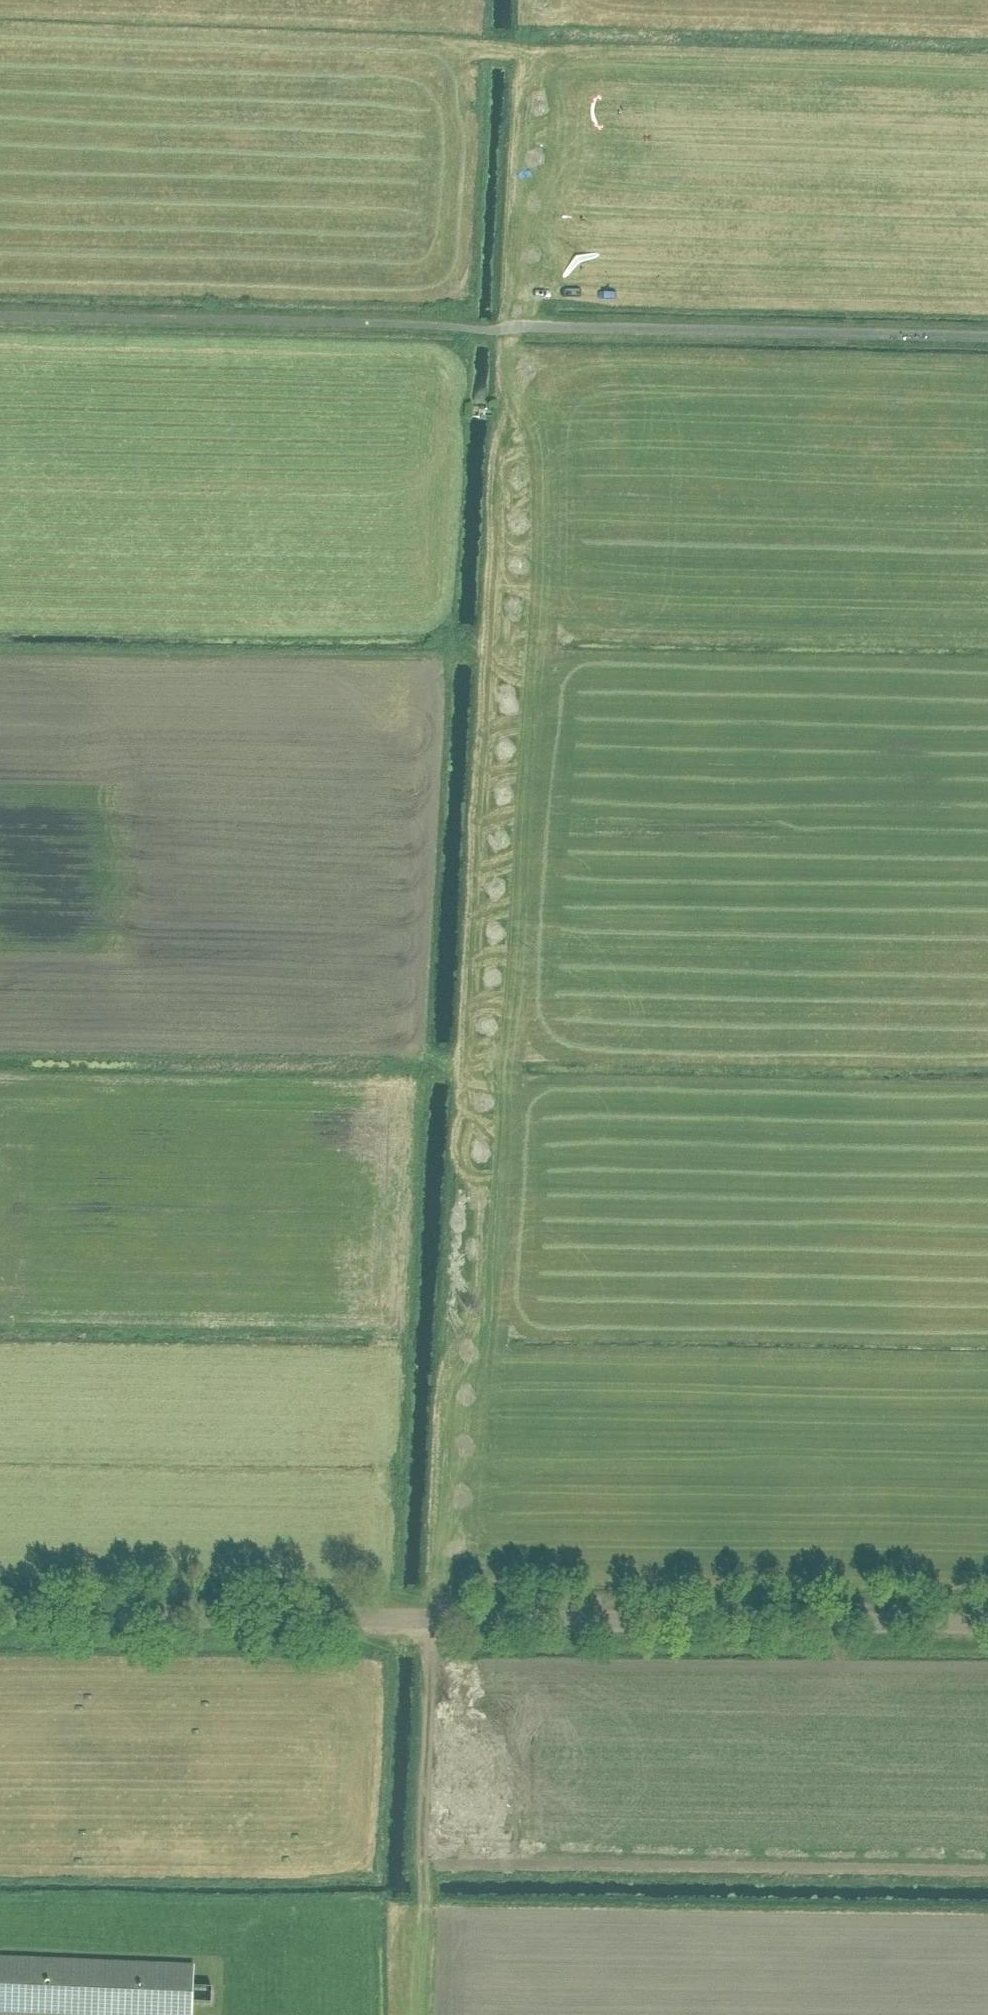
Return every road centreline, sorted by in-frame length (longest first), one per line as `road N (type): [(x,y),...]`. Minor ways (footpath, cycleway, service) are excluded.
road 1 (unclassified): [(987,1621),(0,1613)]

